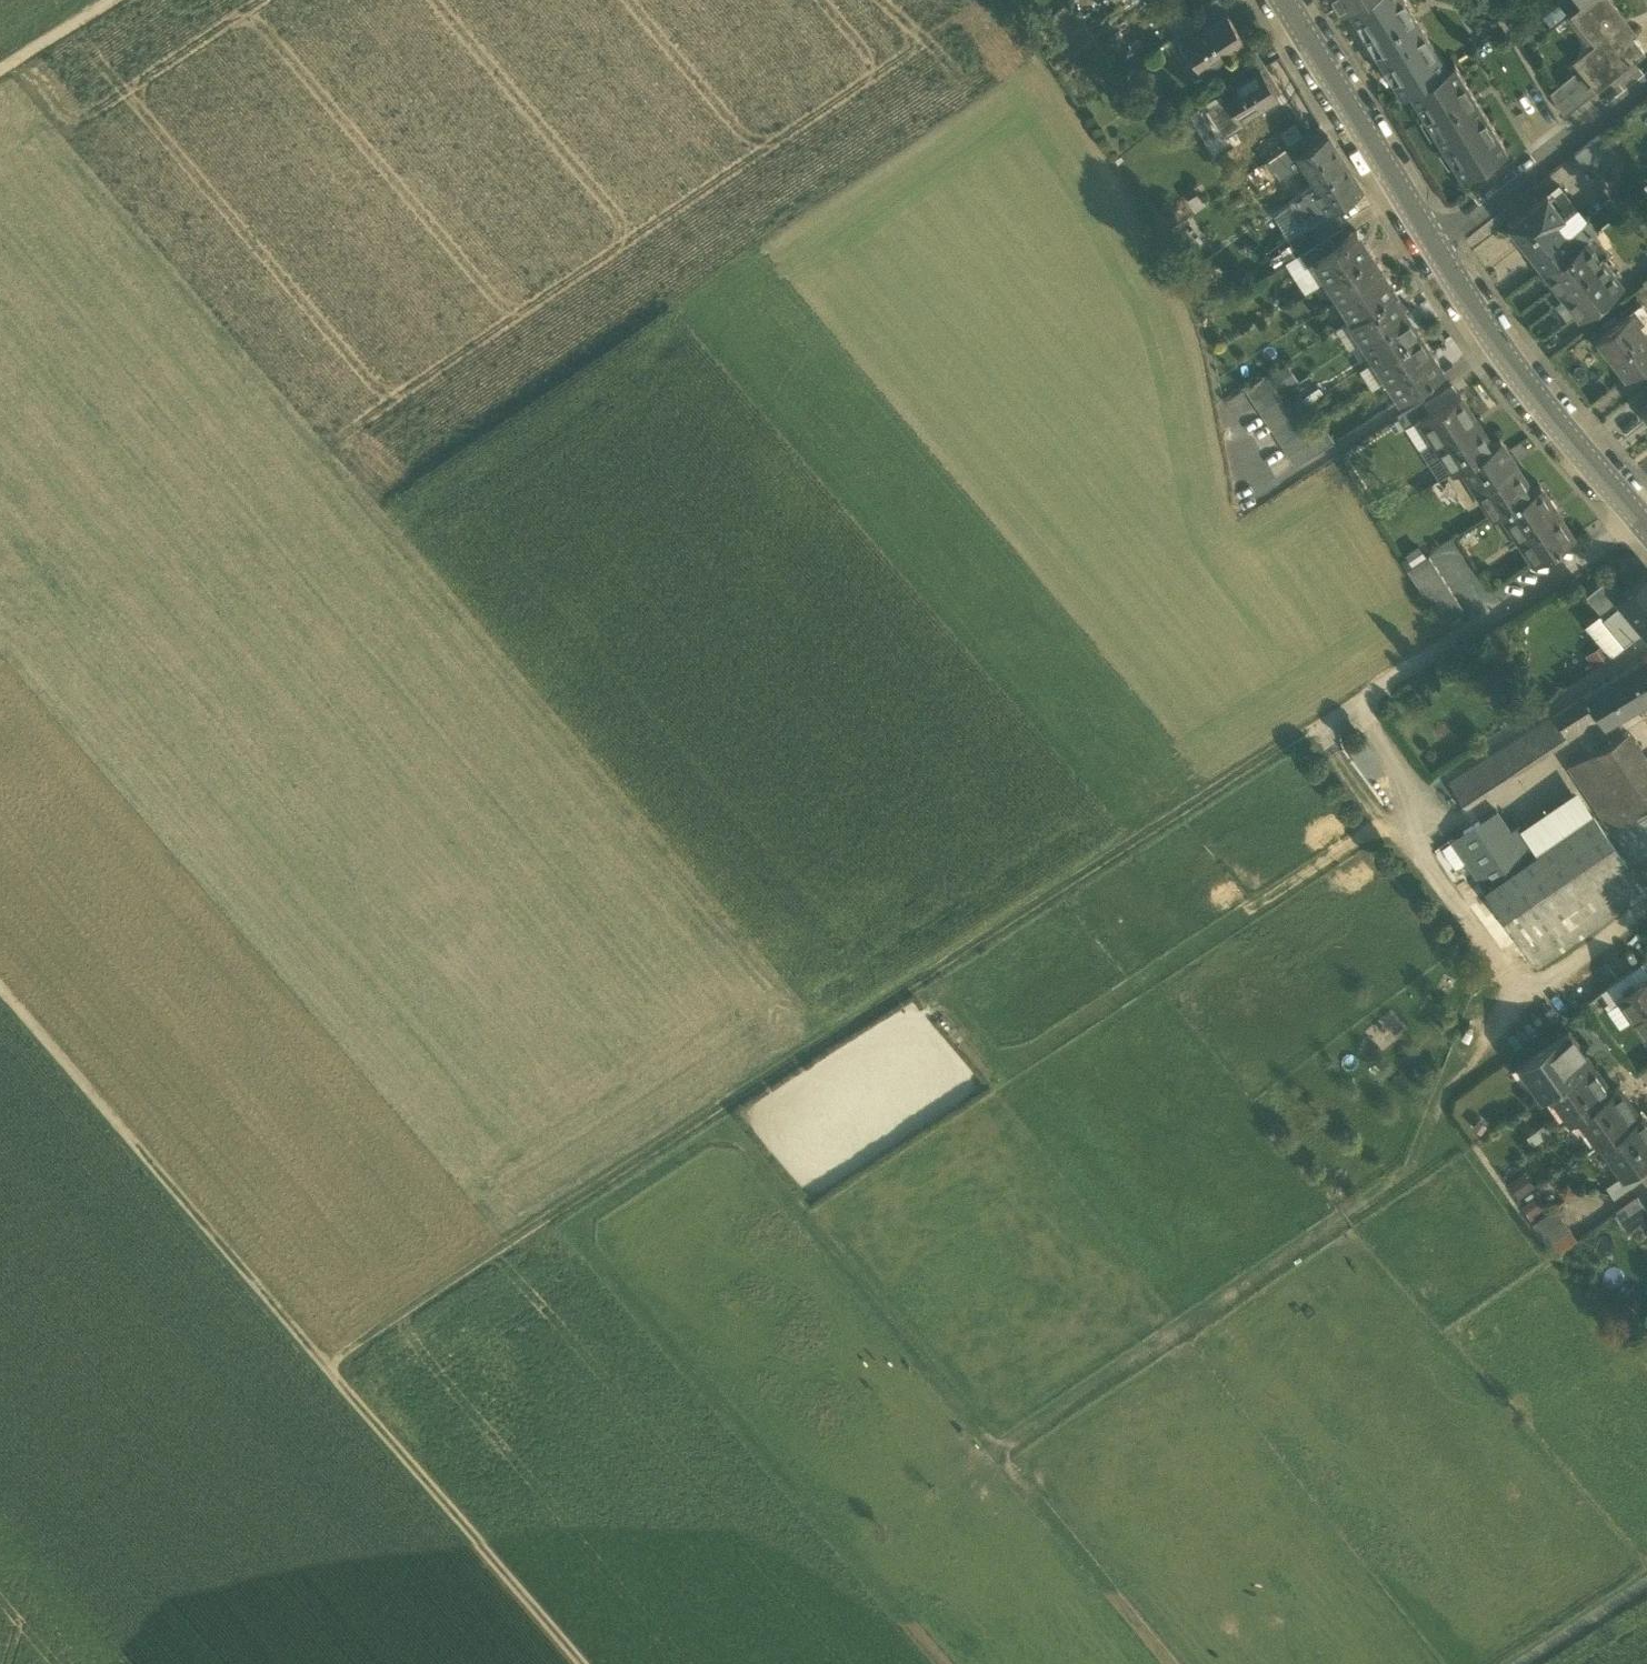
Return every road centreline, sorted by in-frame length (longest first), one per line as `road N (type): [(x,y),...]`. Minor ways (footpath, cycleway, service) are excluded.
road 1 (track): [(329,1362),(730,1111),(813,1212),(994,1088),(915,992),(1312,736)]
road 2 (track): [(0,993),(585,1663)]
road 3 (residential): [(1640,525),(1312,736)]
road 4 (tertiary): [(1433,249),(1478,323),(1640,525)]
road 5 (tertiary): [(1278,0),(1433,249)]
road 6 (residential): [(1433,249),(1646,78)]
road 7 (track): [(1522,1663),(1646,1583)]
road 8 (track): [(0,70),(105,0)]

